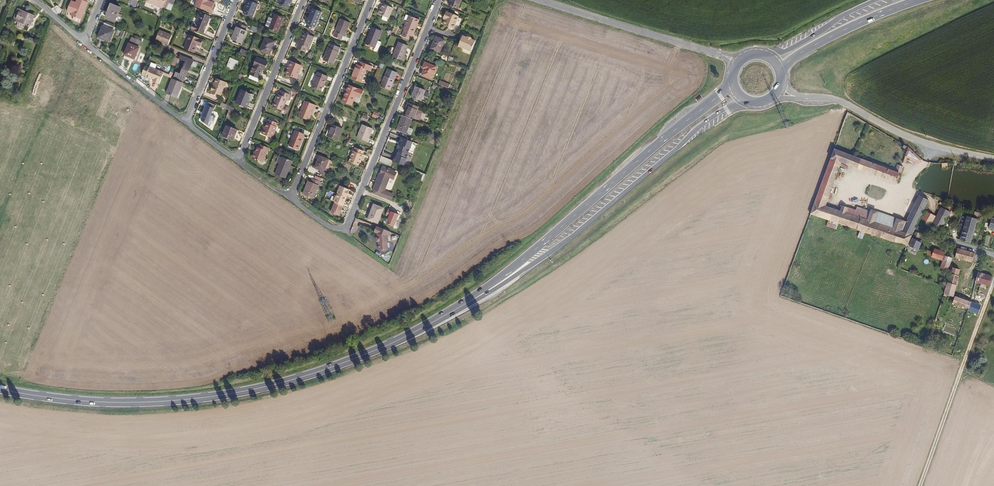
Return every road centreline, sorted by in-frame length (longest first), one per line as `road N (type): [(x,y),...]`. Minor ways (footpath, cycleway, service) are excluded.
road 1 (residential): [(439,0),(343,234),(292,199),(372,0)]
road 2 (primary): [(0,389),(128,403),(246,391),(354,359),(472,300)]
road 3 (primary): [(472,300),(572,236),(726,108),(752,101)]
road 4 (primary): [(733,82),(472,300)]
road 5 (tertiary): [(993,159),(909,138),(832,99),(793,96)]
road 6 (track): [(919,485),(989,292)]
road 7 (tertiary): [(723,56),(541,0)]
road 8 (residential): [(238,162),(304,0)]
road 9 (primary): [(780,73),(829,38),(919,0)]
road 10 (residential): [(186,124),(236,0)]
road 11 (residential): [(186,124),(84,44)]
road 12 (primary): [(876,0),(767,56)]

